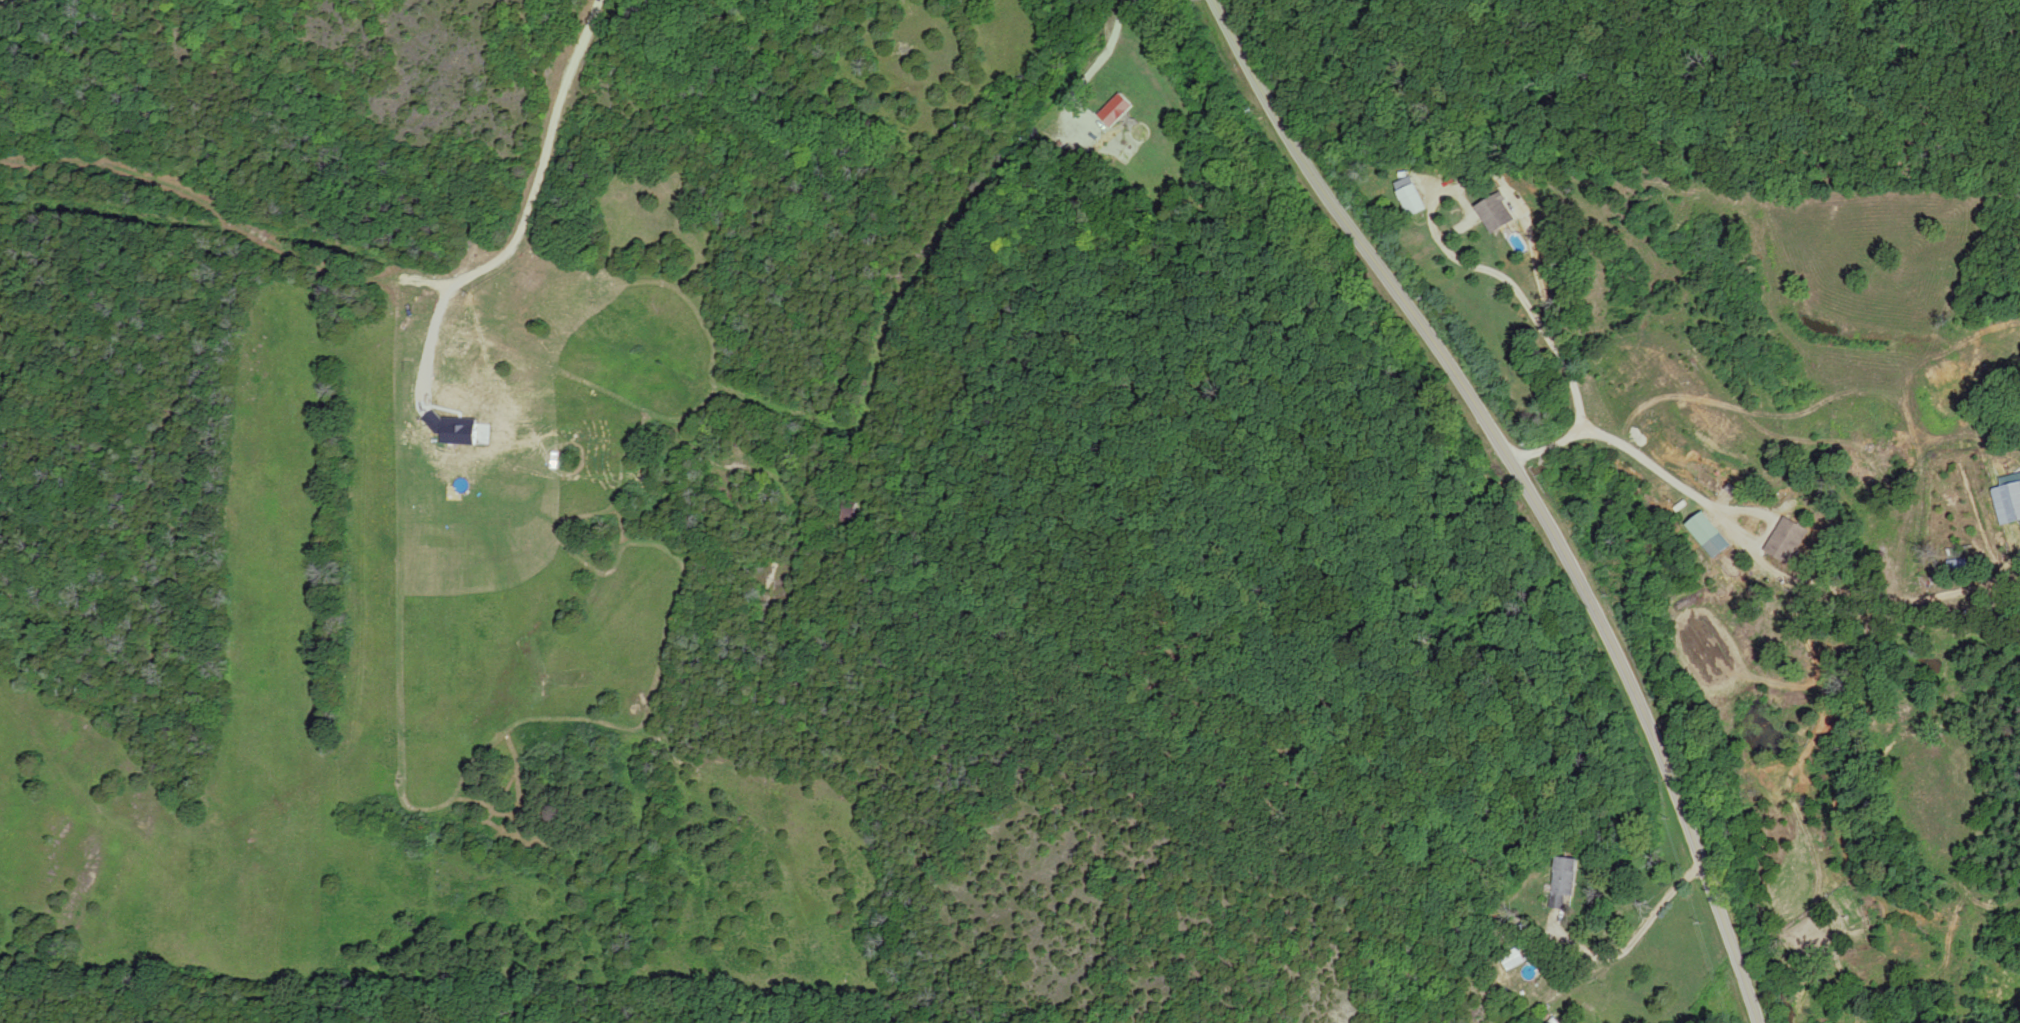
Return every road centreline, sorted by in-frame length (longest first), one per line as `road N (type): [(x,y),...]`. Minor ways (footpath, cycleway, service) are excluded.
road 1 (tertiary): [(1756,1022),(1712,887),(1601,618),(1454,368),(1285,135),(1214,0)]

